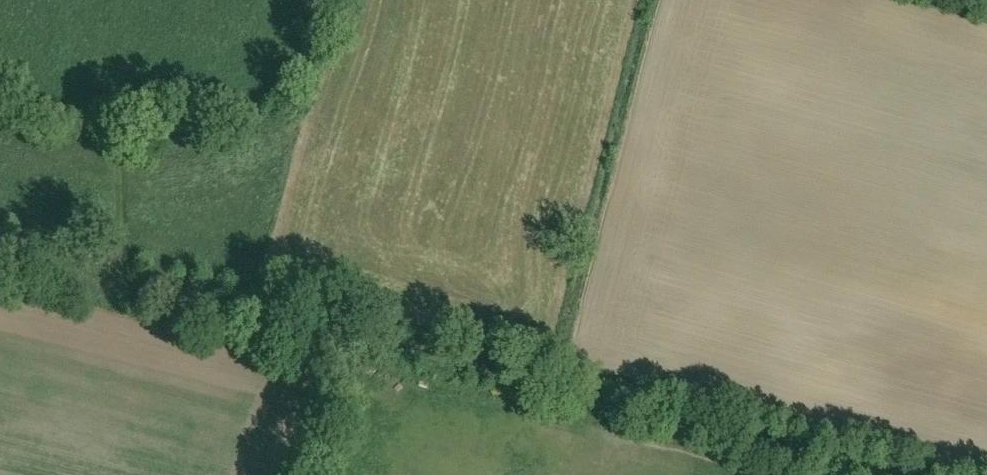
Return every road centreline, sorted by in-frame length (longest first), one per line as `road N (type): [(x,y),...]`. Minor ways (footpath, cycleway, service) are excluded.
road 1 (track): [(829,474),(563,403)]

